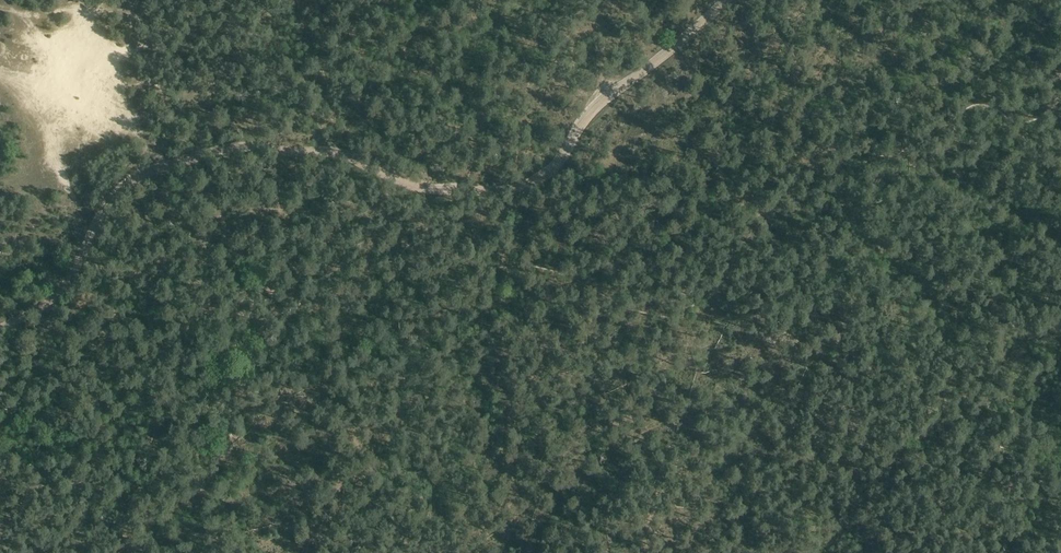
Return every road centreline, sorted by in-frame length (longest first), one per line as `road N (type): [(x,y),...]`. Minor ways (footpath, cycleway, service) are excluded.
road 1 (track): [(0,329),(55,297),(118,193),(188,160),(256,146),(347,156),(432,190),(504,190),(538,181),(600,105),(725,0)]
road 2 (track): [(164,166),(141,135),(71,95),(0,71)]

